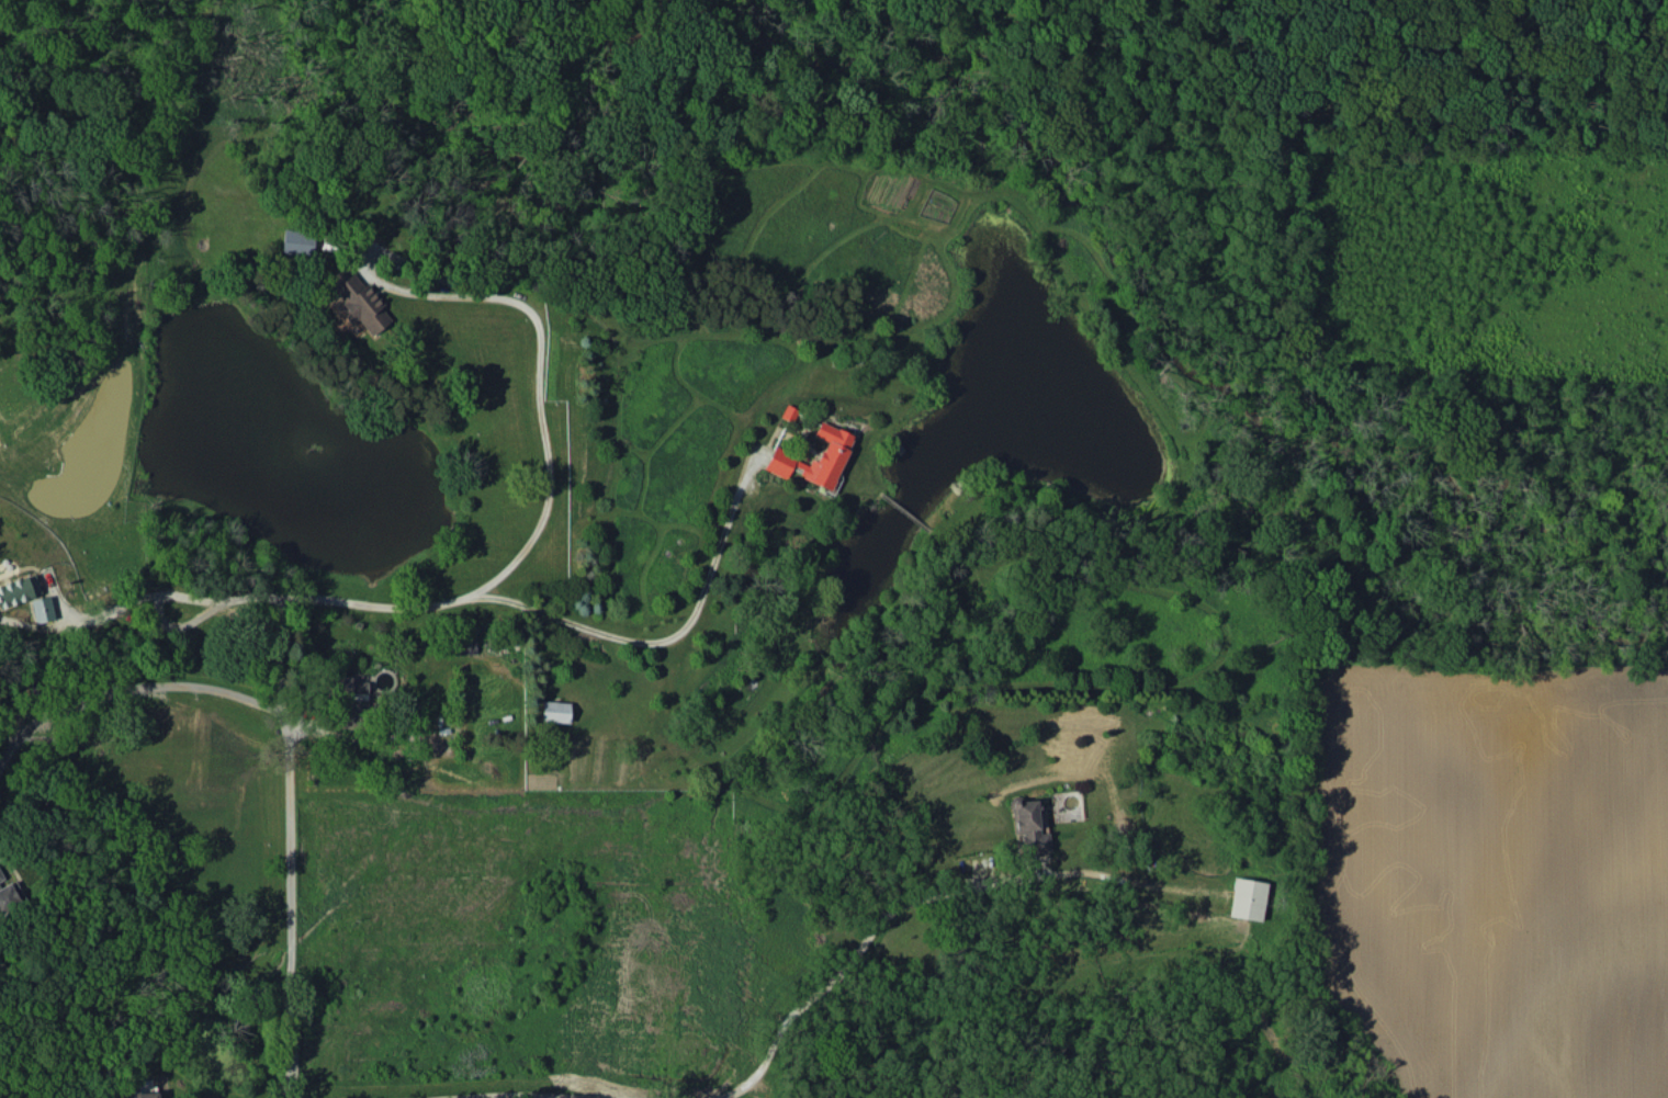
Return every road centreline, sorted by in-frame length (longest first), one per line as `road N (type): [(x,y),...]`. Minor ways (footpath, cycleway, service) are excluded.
road 1 (residential): [(287,1097),(279,593)]

